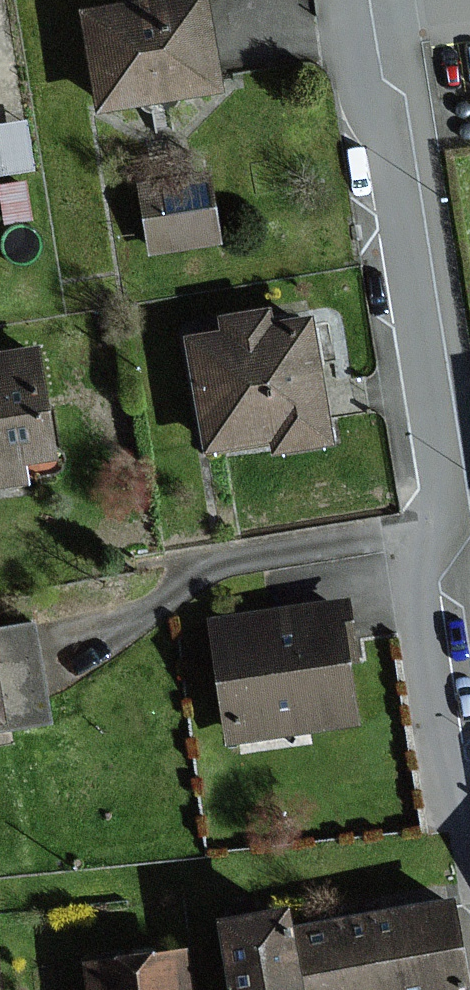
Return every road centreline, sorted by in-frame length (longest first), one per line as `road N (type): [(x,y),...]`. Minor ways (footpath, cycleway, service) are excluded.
road 1 (residential): [(469,855),(447,794),(416,575),(444,520),(357,0)]

